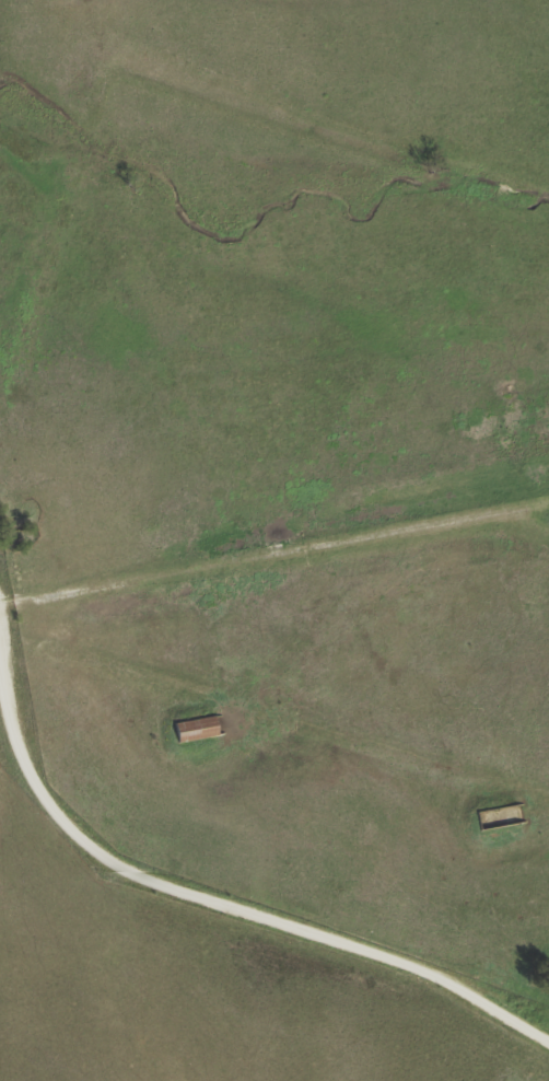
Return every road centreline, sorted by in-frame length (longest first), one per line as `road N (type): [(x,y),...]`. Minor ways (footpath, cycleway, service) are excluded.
road 1 (residential): [(548,1043),(413,965),(161,890),(91,858),(45,805),(20,758),(0,673)]
road 2 (residential): [(0,597),(548,502)]

